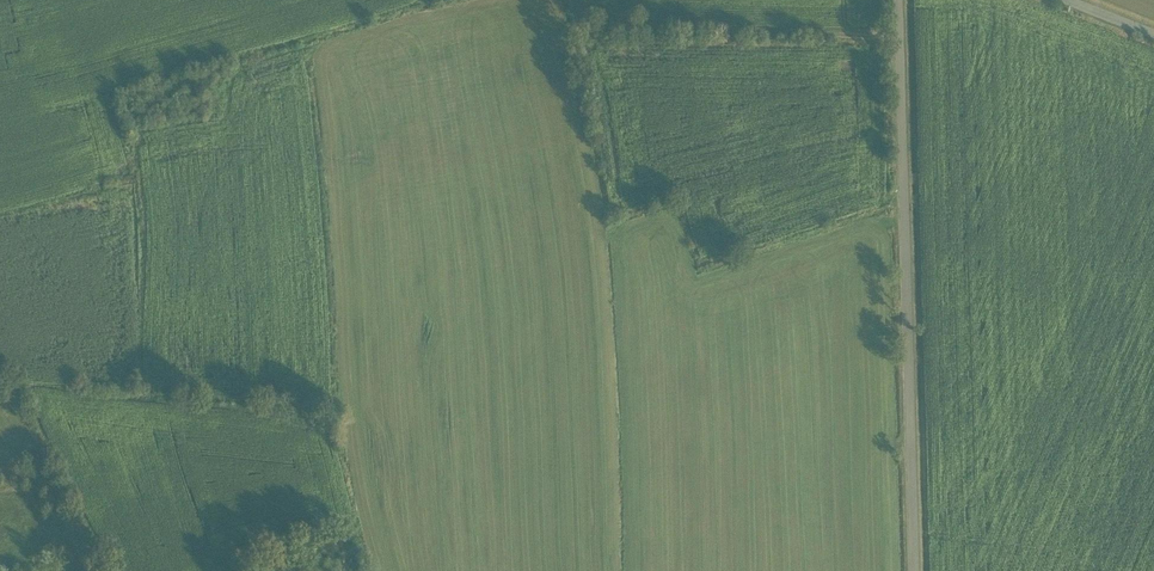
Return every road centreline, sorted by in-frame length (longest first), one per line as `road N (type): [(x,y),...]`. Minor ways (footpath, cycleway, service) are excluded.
road 1 (unclassified): [(898,0),(915,570)]
road 2 (track): [(584,34),(899,37)]
road 3 (track): [(94,570),(16,387),(0,385)]

